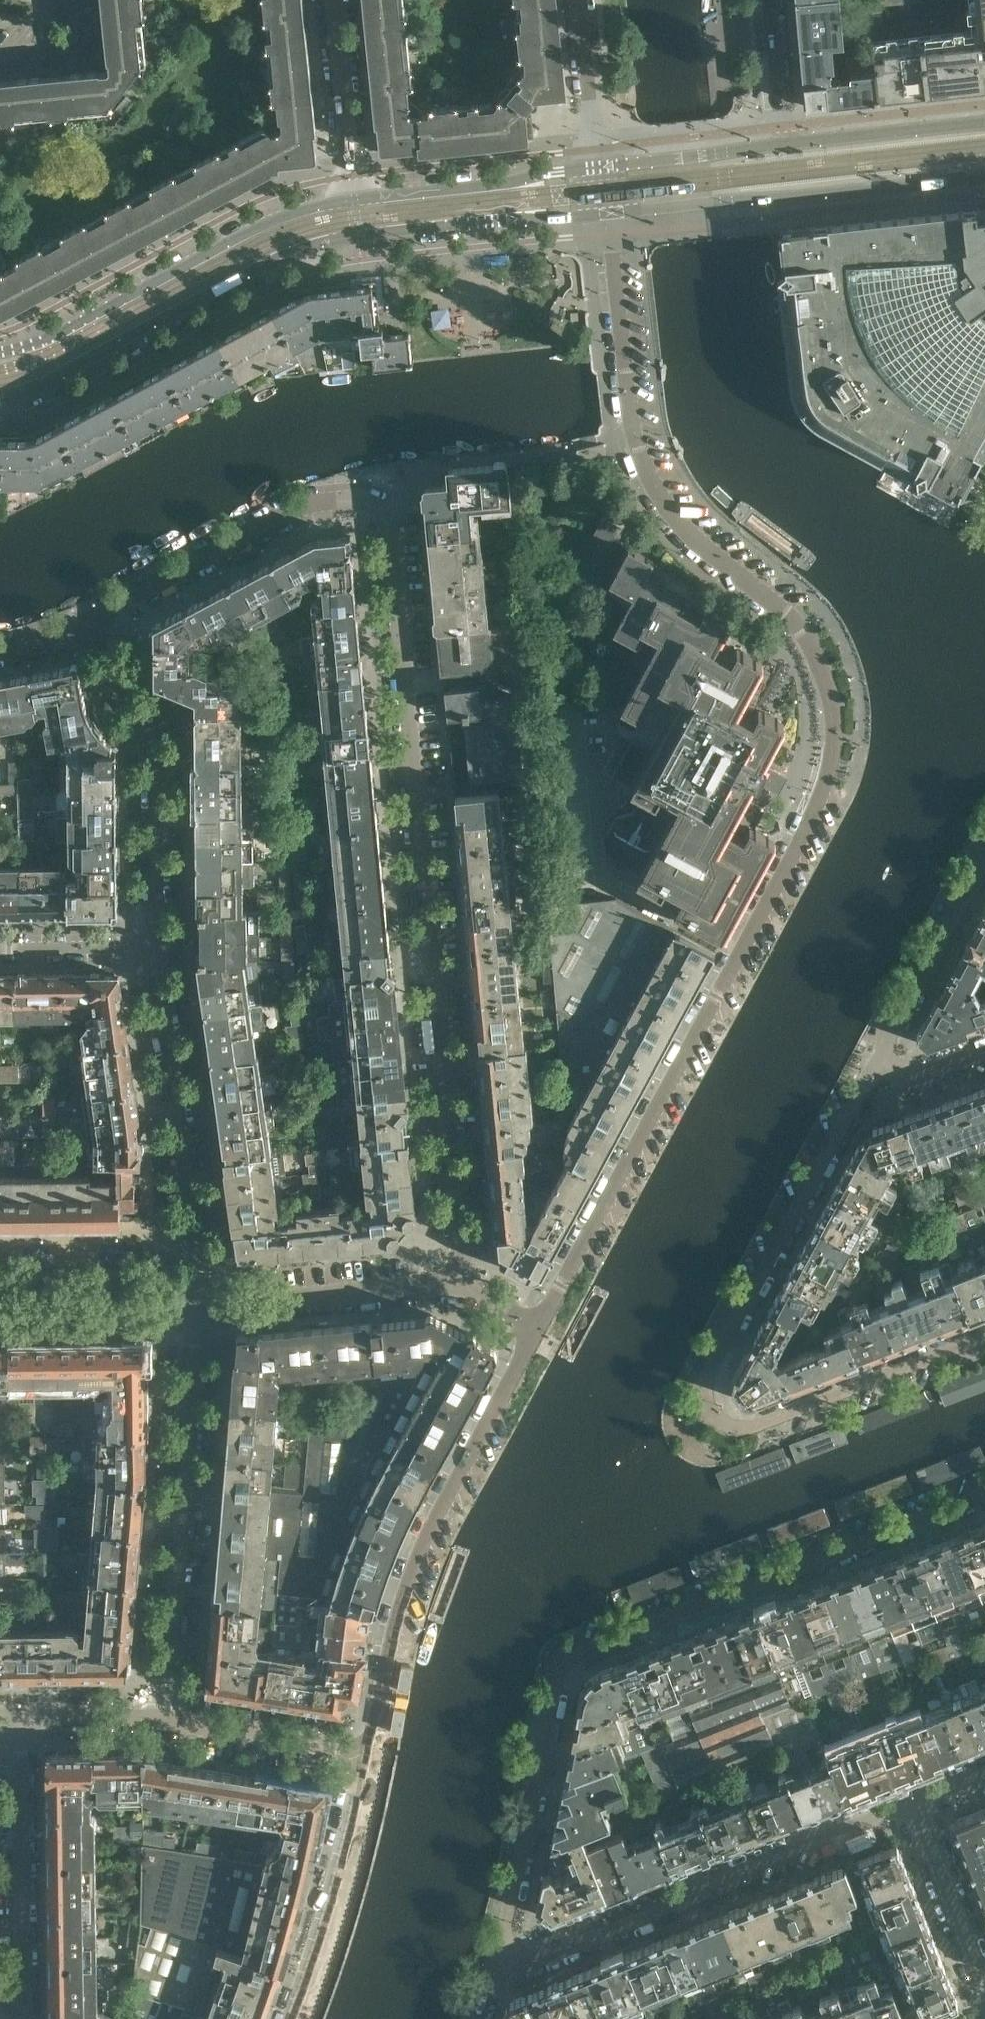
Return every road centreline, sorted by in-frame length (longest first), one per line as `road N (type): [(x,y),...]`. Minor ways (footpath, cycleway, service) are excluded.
road 1 (residential): [(606,214),(649,477),(684,526),(805,633),(831,697),(834,743),(822,792),(538,1335)]
road 2 (residential): [(442,1290),(396,543),(381,506)]
road 3 (residential): [(505,1949),(569,1673),(630,1632),(984,1496)]
road 4 (residential): [(984,1340),(765,1427),(727,1413),(716,1381),(879,1077)]
road 5 (residential): [(538,1335),(428,1539),(403,1613),(373,1758)]
road 6 (residential): [(914,1813),(545,1957),(505,1949)]
road 7 (residential): [(166,1726),(188,1537),(192,1305)]
road 8 (tertiary): [(0,399),(265,265),(359,237)]
road 9 (tertiary): [(354,198),(283,216),(35,346),(0,355)]
road 10 (tertiary): [(606,214),(984,171)]
road 11 (residential): [(192,1305),(163,945)]
road 12 (residential): [(163,945),(136,715),(100,618)]
road 13 (residential): [(100,618),(321,502),(364,499),(381,506)]
road 14 (residential): [(14,2018),(22,1996),(19,1717)]
road 15 (residential): [(373,1758),(300,2018)]
road 16 (residential): [(192,1305),(442,1290)]
road 17 (tertiary): [(359,237),(606,214)]
road 18 (tertiary): [(598,166),(354,198)]
road 19 (residential): [(879,1077),(984,861)]
road 20 (residential): [(166,1726),(373,1758)]
road 21 (tertiary): [(984,123),(784,145)]
road 22 (residential): [(354,198),(333,0)]
road 23 (residential): [(914,1813),(984,1995)]
road 24 (residential): [(0,1315),(192,1305)]
road 25 (tertiary): [(784,145),(598,166)]
road 26 (residential): [(578,0),(598,166)]
road 27 (residential): [(0,945),(163,945)]
road 28 (residential): [(19,1717),(166,1726)]
road 29 (residential): [(784,145),(770,0)]

